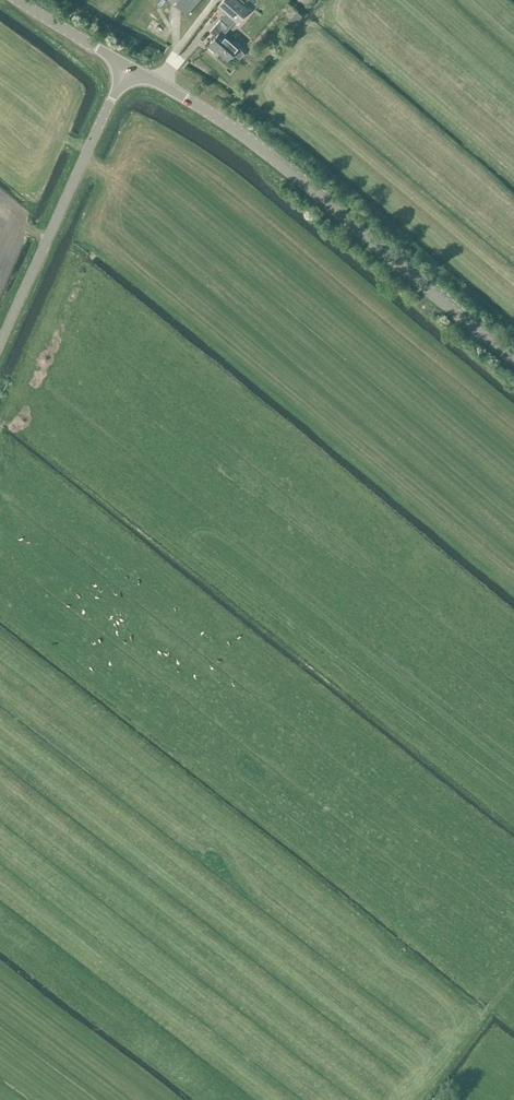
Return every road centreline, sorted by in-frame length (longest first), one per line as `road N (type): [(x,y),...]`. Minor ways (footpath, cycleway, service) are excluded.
road 1 (tertiary): [(513,363),(272,158),(128,68)]
road 2 (unclassified): [(0,343),(128,68)]
road 3 (tertiary): [(128,68),(17,0)]

